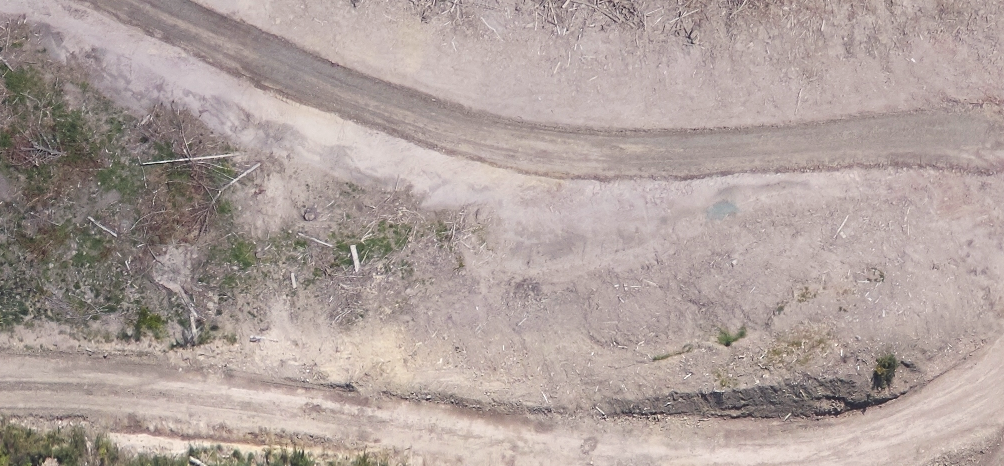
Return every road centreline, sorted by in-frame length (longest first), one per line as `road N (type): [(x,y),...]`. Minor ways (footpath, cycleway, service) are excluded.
road 1 (track): [(1003,131),(755,151),(529,149),(334,91),(126,0)]
road 2 (track): [(855,451),(613,458),(198,397),(0,383)]
road 3 (track): [(833,465),(1003,356)]

